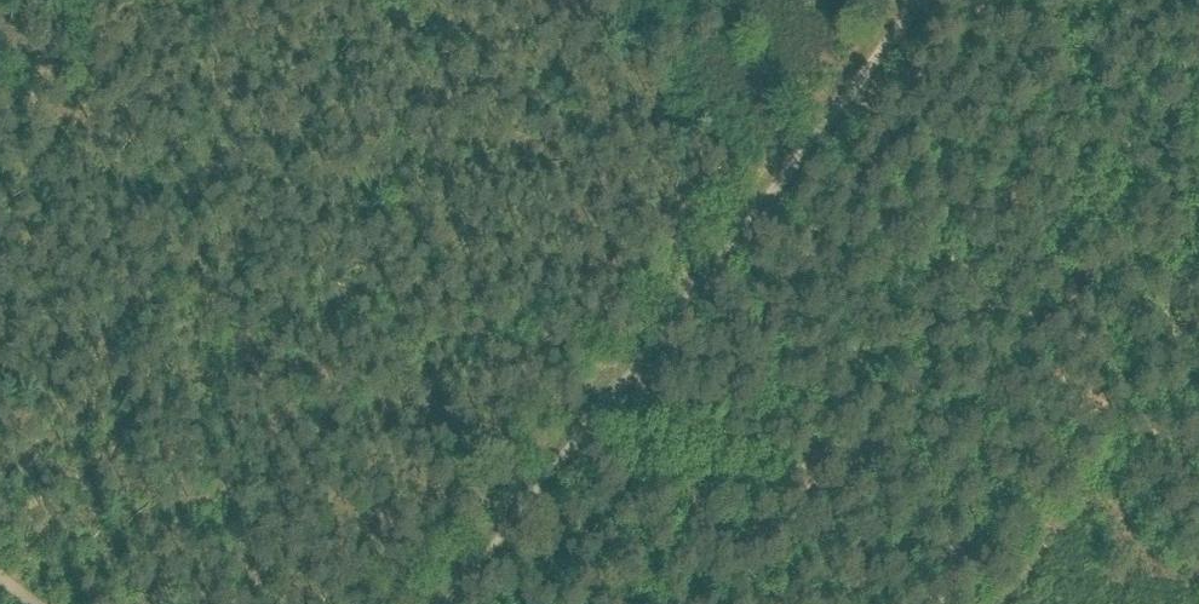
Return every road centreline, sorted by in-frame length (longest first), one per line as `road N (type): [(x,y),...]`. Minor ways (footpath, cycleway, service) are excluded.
road 1 (track): [(444,603),(918,0)]

